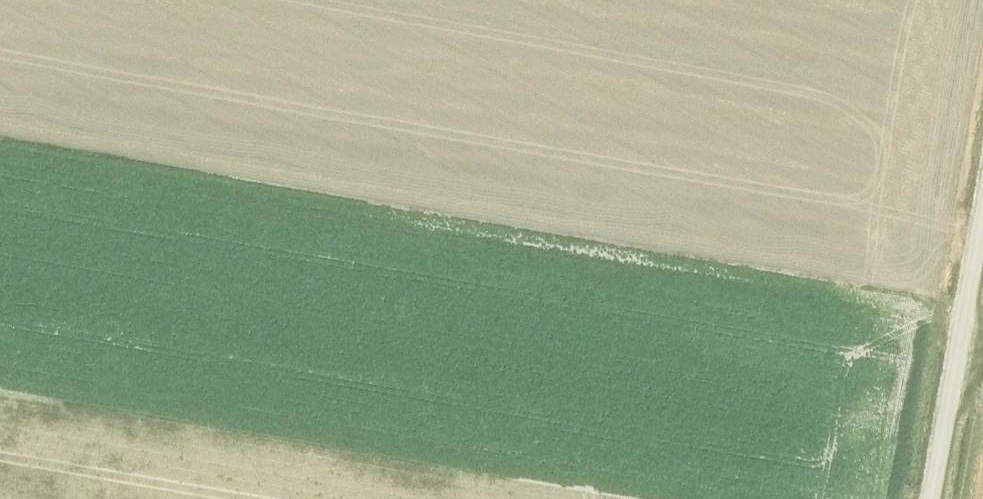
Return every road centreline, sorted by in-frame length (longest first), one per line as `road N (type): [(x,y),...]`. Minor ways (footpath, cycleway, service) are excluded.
road 1 (unclassified): [(933,498),(982,219)]

